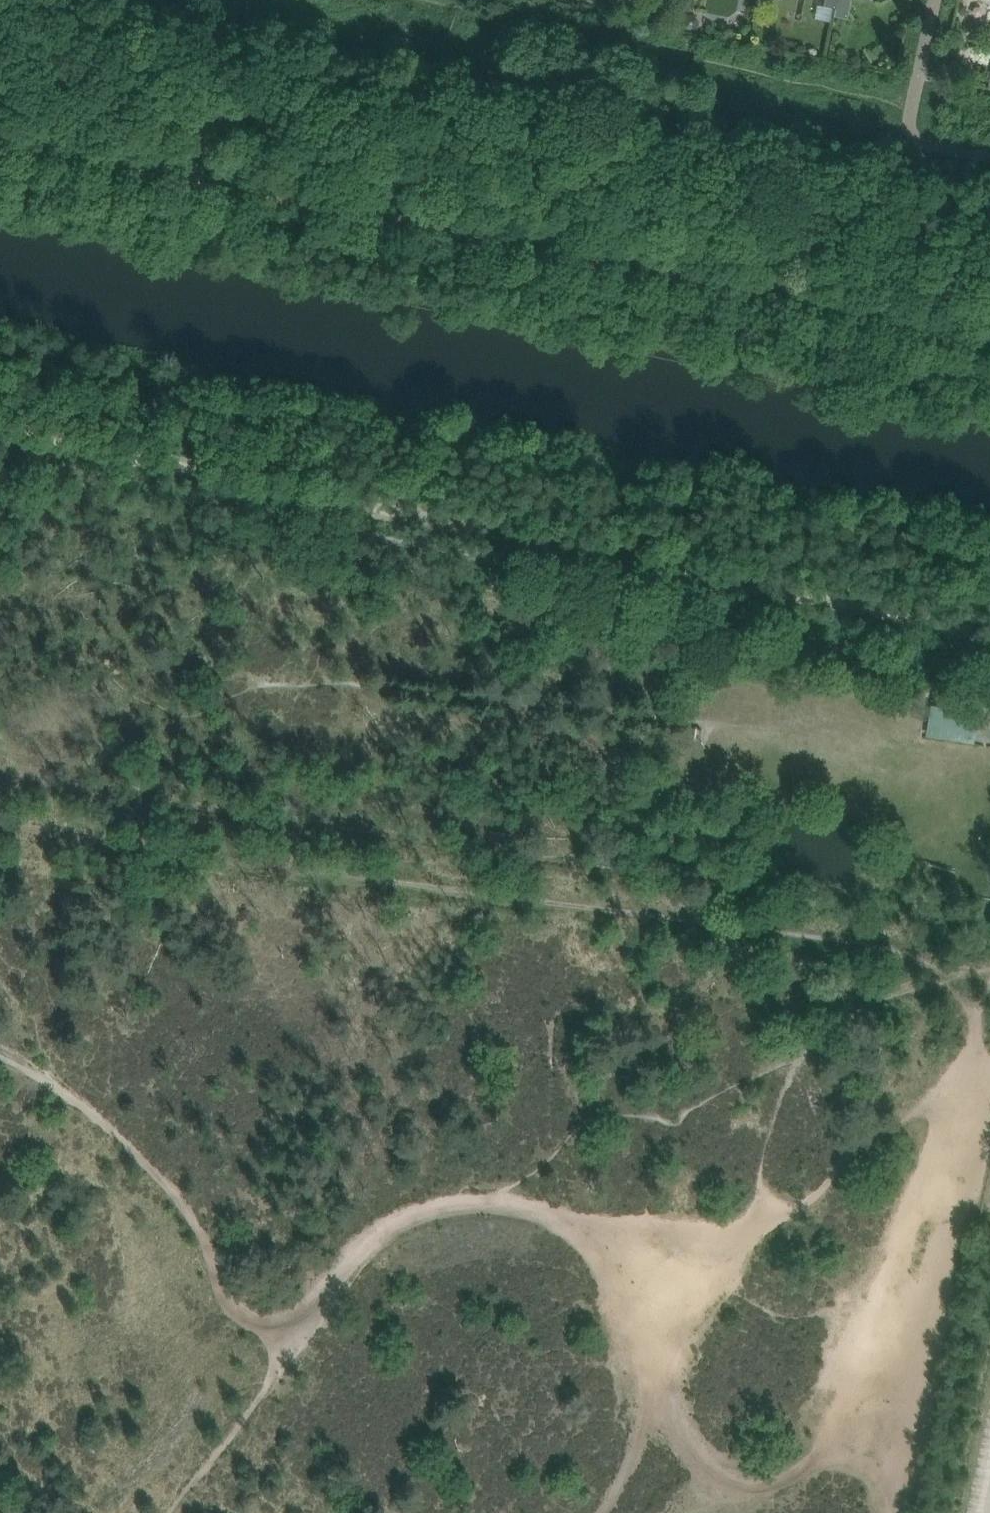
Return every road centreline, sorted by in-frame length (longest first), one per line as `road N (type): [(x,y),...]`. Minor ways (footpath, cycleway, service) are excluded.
road 1 (unclassified): [(989,635),(0,431)]

